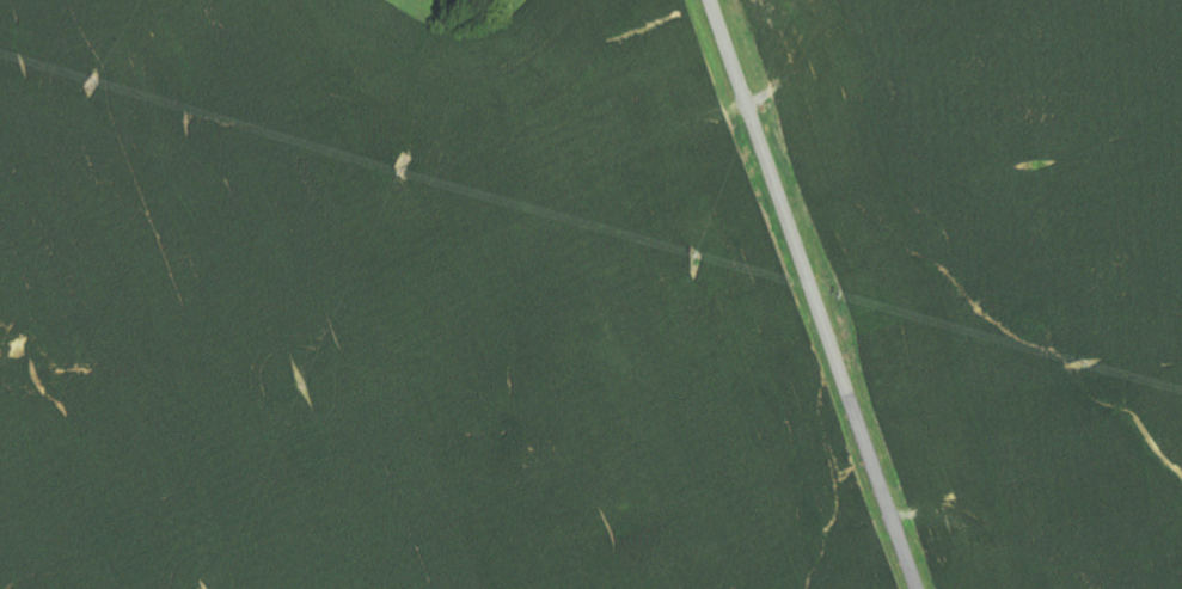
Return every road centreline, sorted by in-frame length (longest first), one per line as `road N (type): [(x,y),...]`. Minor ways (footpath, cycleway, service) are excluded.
road 1 (residential): [(919,588),(713,0)]

